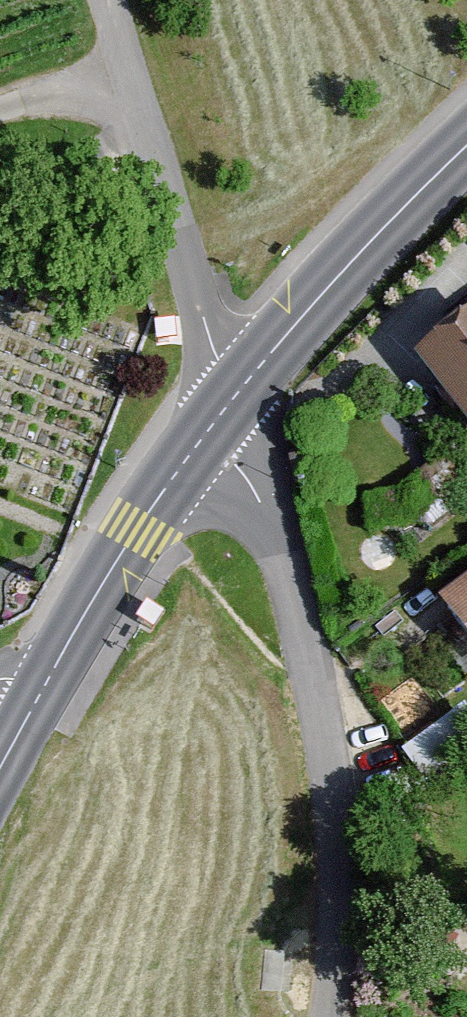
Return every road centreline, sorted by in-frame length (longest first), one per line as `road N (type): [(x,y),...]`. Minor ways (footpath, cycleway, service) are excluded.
road 1 (unclassified): [(334,1016),(323,818),(296,659),(211,394)]
road 2 (residential): [(211,394),(94,0)]
road 3 (secondary): [(211,394),(466,133)]
road 4 (secondary): [(34,680),(211,394)]
road 5 (track): [(119,83),(0,123)]

